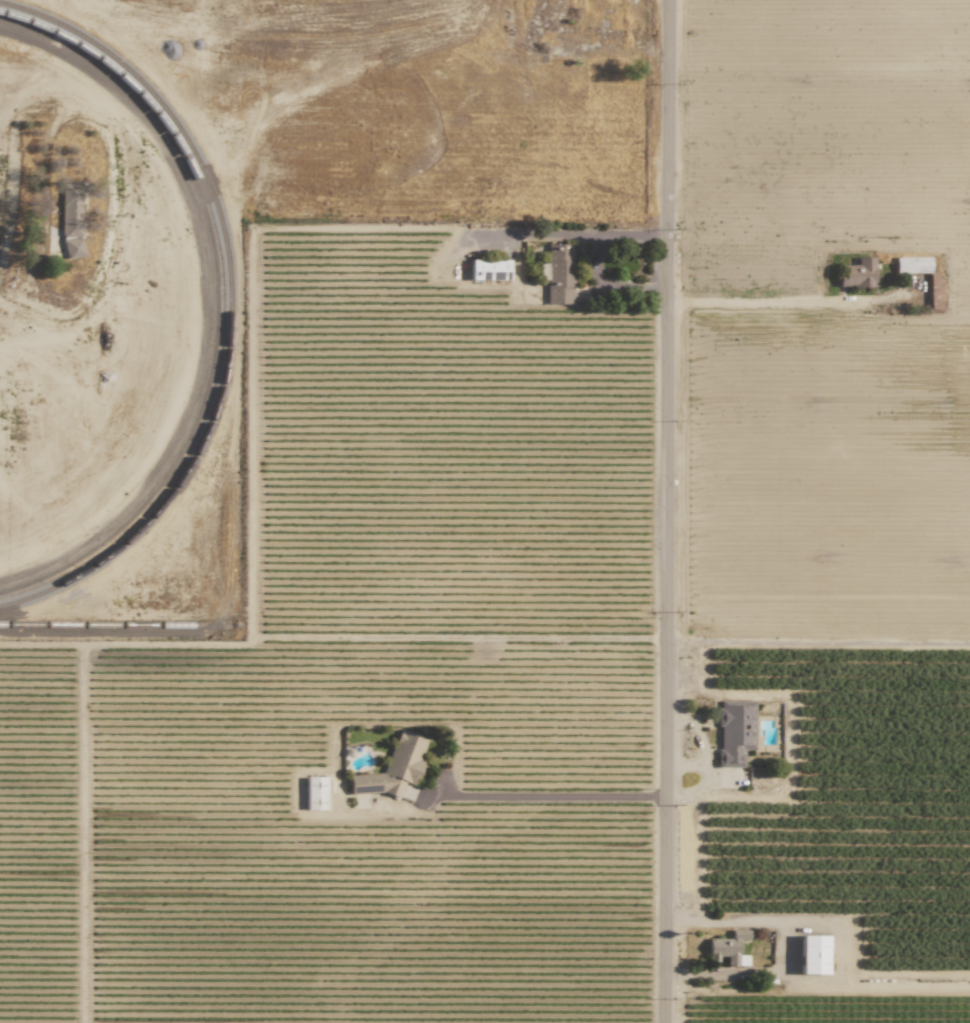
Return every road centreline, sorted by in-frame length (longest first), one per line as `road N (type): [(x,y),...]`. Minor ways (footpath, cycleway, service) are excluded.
road 1 (residential): [(669,0),(673,1022)]
road 2 (track): [(969,644),(672,644)]

